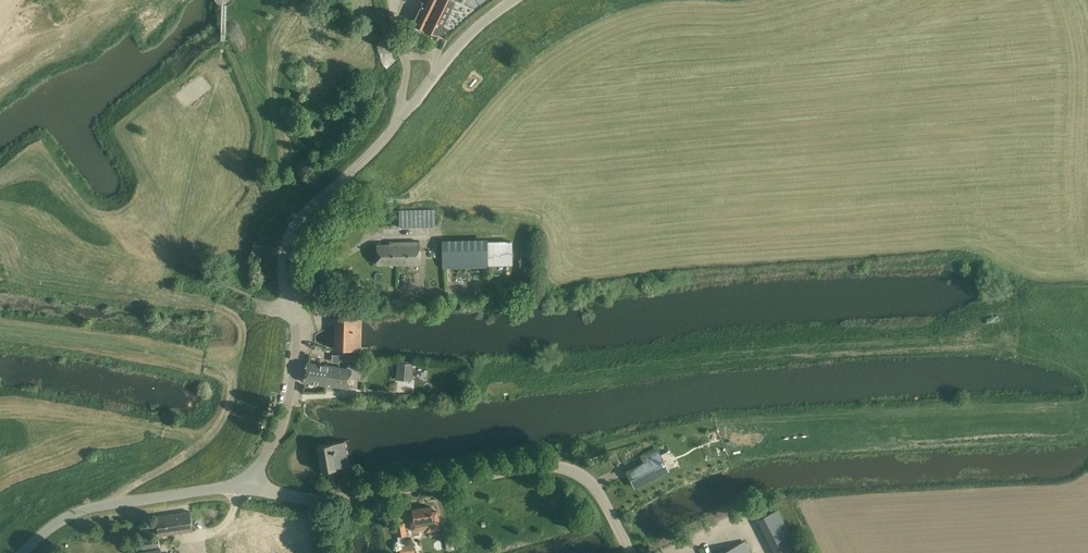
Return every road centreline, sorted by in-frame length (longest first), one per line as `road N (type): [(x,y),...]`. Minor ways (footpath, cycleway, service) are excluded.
road 1 (unclassified): [(244,478),(275,439),(297,353),(283,275),(286,243),(307,211),(405,115),(452,52),(514,0)]
road 2 (track): [(560,467),(575,449),(710,427),(1087,401)]
road 3 (unclassified): [(630,552),(589,480),(560,467),(337,499),(288,496),(244,478)]
road 4 (unclassified): [(22,552),(82,511),(244,478)]

